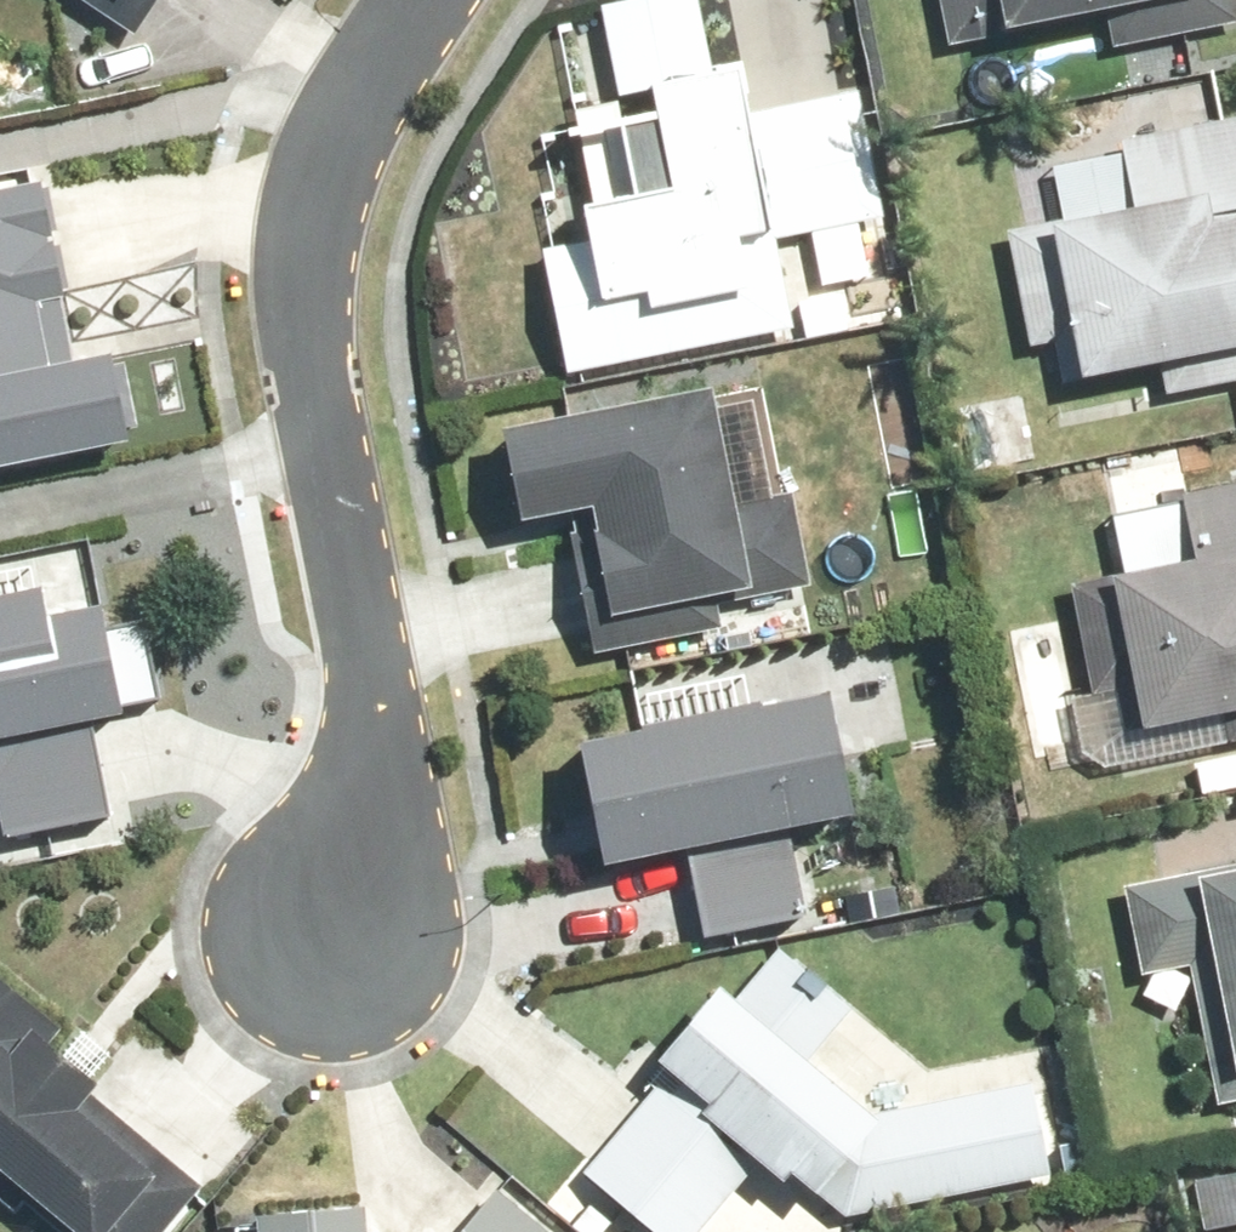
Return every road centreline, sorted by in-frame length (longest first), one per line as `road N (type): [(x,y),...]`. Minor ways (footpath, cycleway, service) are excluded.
road 1 (residential): [(342,957),(375,741),(301,283),(311,207),(340,112),(417,0)]

